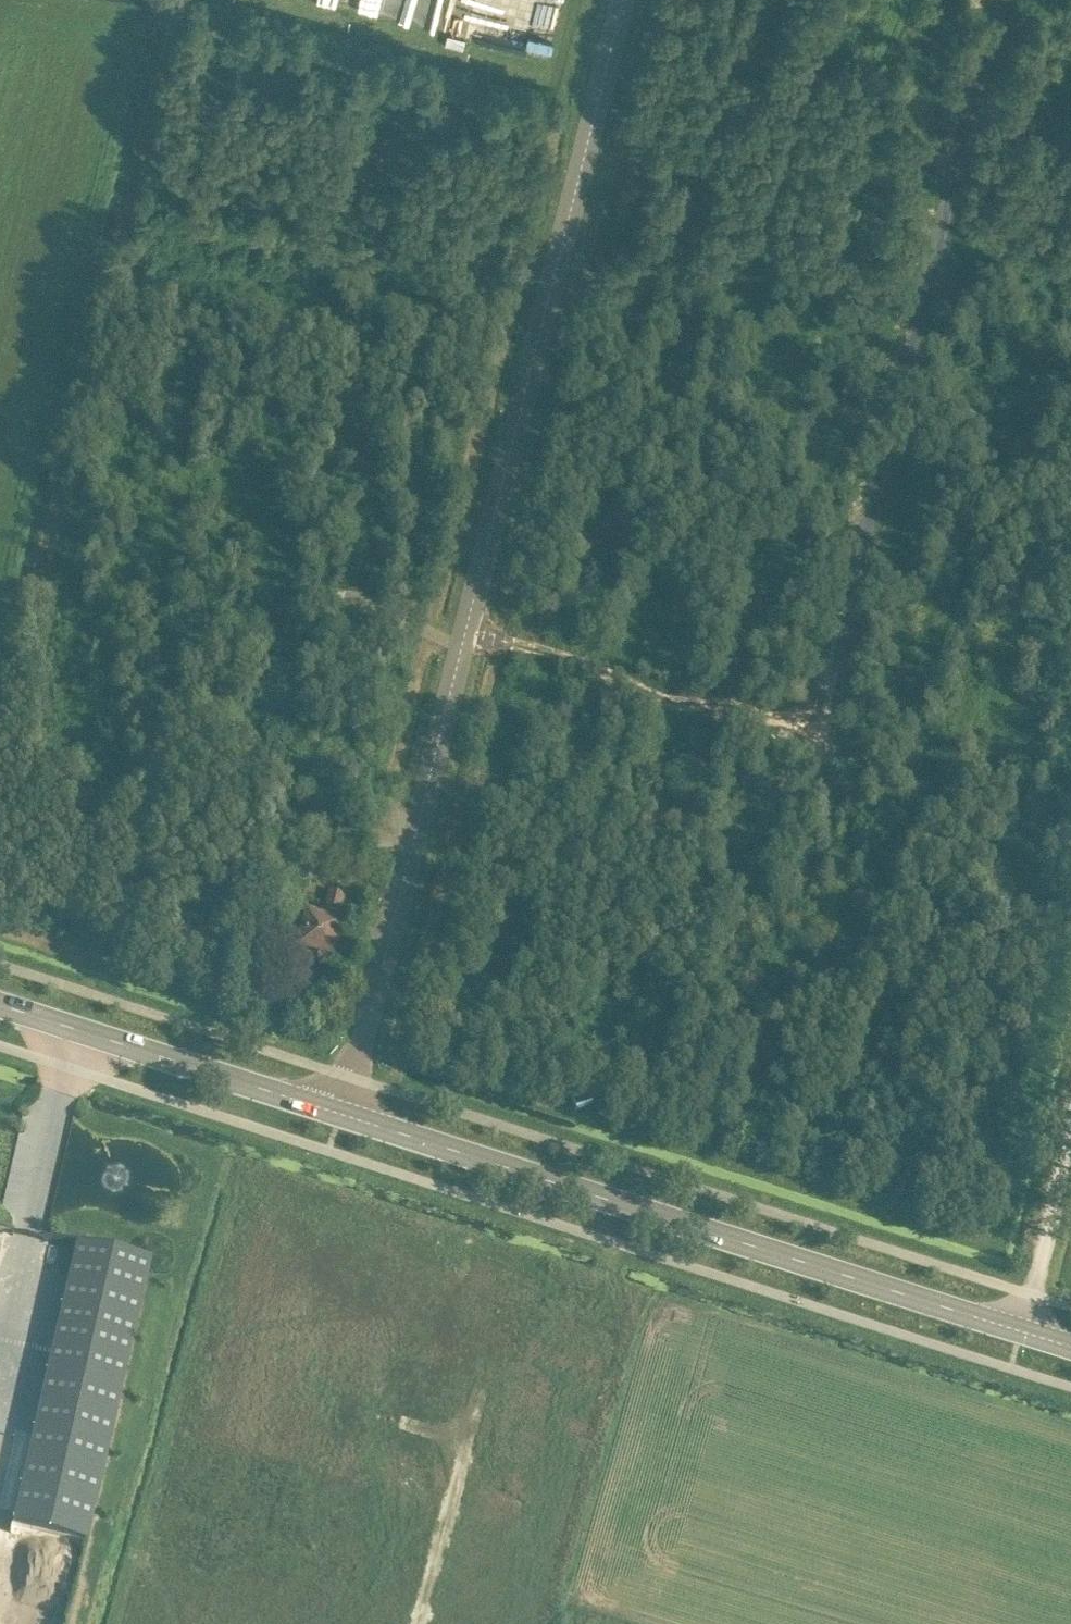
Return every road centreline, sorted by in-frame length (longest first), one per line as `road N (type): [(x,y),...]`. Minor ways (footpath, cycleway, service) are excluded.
road 1 (unclassified): [(342,1114),(622,0)]
road 2 (secondary): [(1070,1347),(342,1114)]
road 3 (secondary): [(342,1114),(0,1006)]
road 4 (track): [(1023,1333),(1070,1140)]
road 5 (residential): [(416,1623),(465,1439)]

